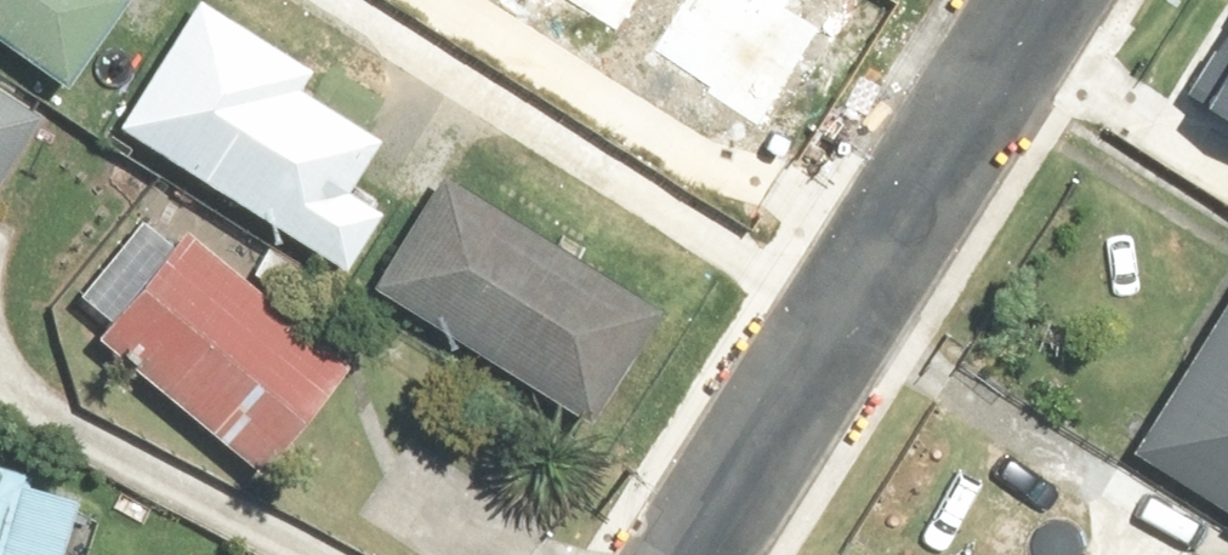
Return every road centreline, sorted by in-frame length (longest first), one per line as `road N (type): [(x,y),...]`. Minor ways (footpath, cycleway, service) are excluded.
road 1 (residential): [(703,554),(1043,0)]

